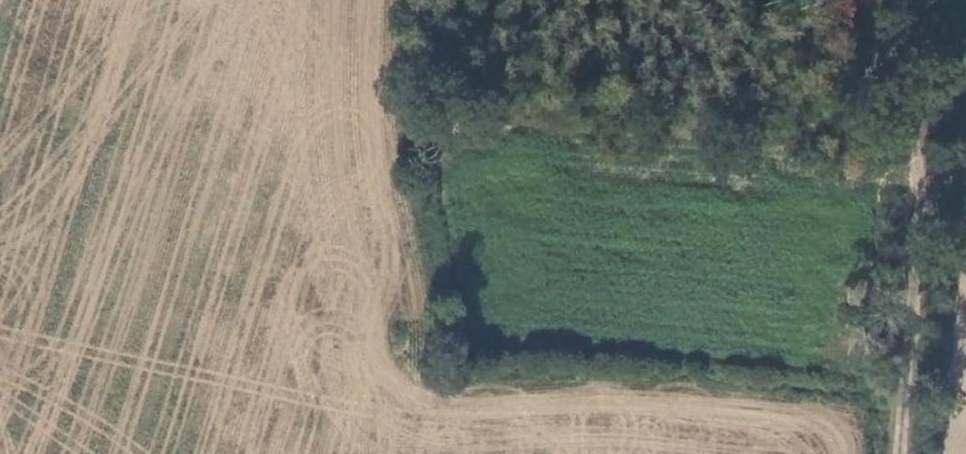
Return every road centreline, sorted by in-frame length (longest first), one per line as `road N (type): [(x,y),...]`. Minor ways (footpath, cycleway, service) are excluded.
road 1 (track): [(903,453),(914,160),(904,101),(860,0)]

